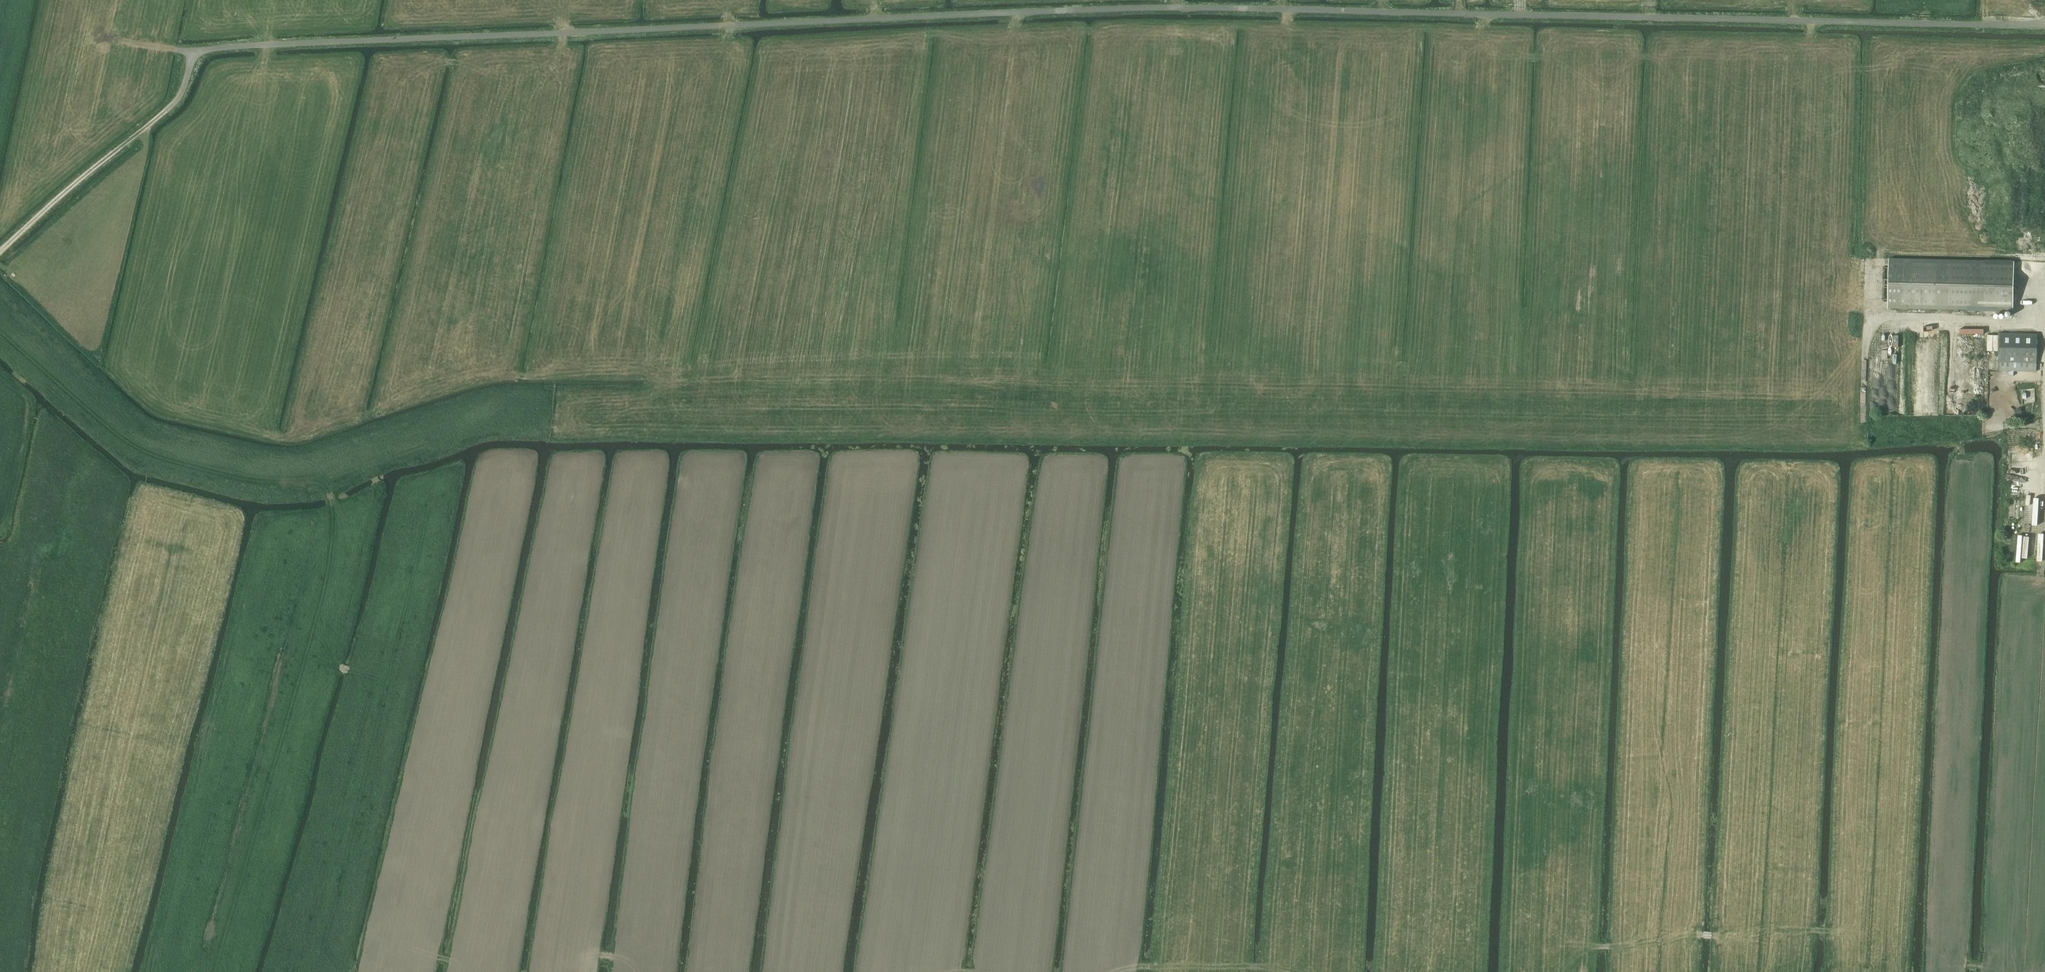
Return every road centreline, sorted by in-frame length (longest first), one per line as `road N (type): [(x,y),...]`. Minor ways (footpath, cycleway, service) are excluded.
road 1 (unclassified): [(180,100),(192,56),(214,48),(979,14),(1185,8),(2044,26)]
road 2 (track): [(0,251),(180,100)]
road 3 (track): [(1286,971),(1112,971)]
road 4 (track): [(339,971),(432,958),(458,971)]

